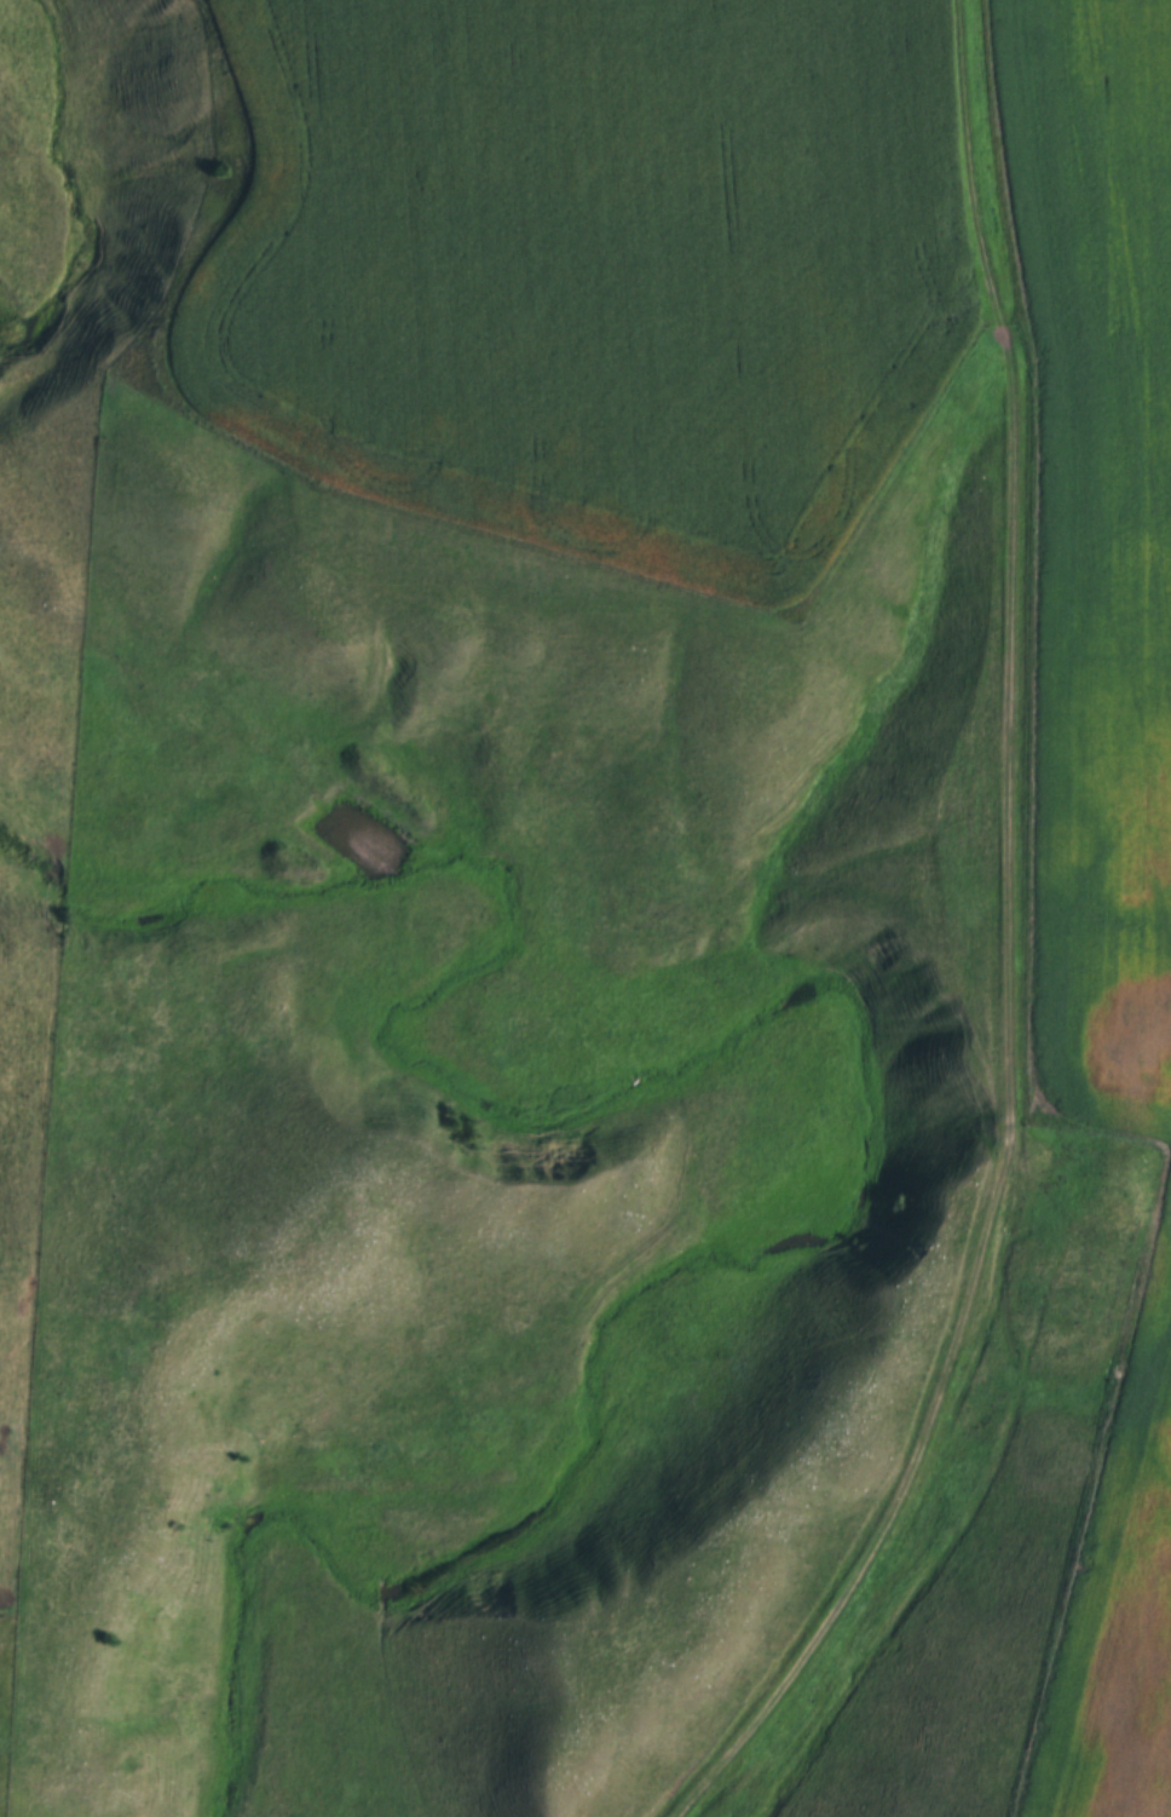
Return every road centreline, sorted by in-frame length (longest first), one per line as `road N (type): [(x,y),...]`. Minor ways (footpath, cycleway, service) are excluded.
road 1 (track): [(960,0),(977,218),(1016,379),(1015,1080),(1008,1177),(924,1465),(802,1660),(674,1816)]

